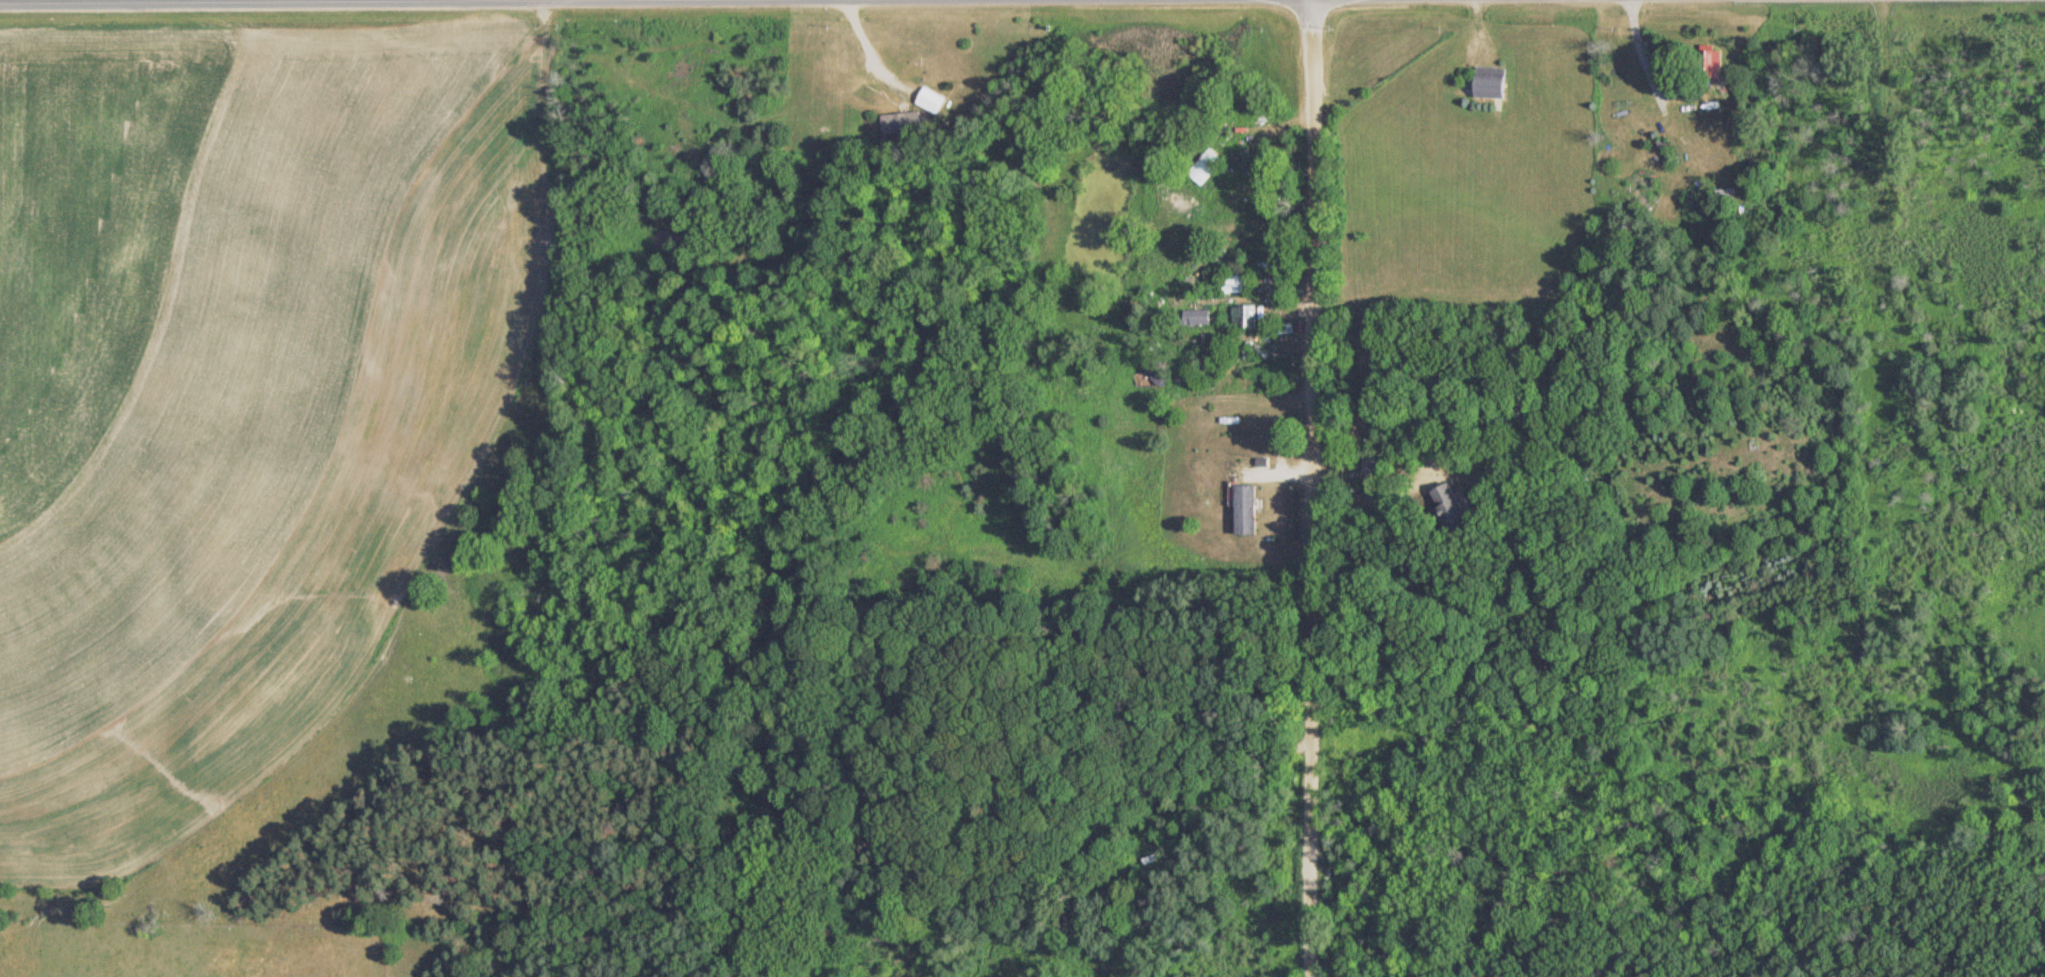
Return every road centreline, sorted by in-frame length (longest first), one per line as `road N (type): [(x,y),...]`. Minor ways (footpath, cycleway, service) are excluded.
road 1 (residential): [(1298,976),(1308,0)]

